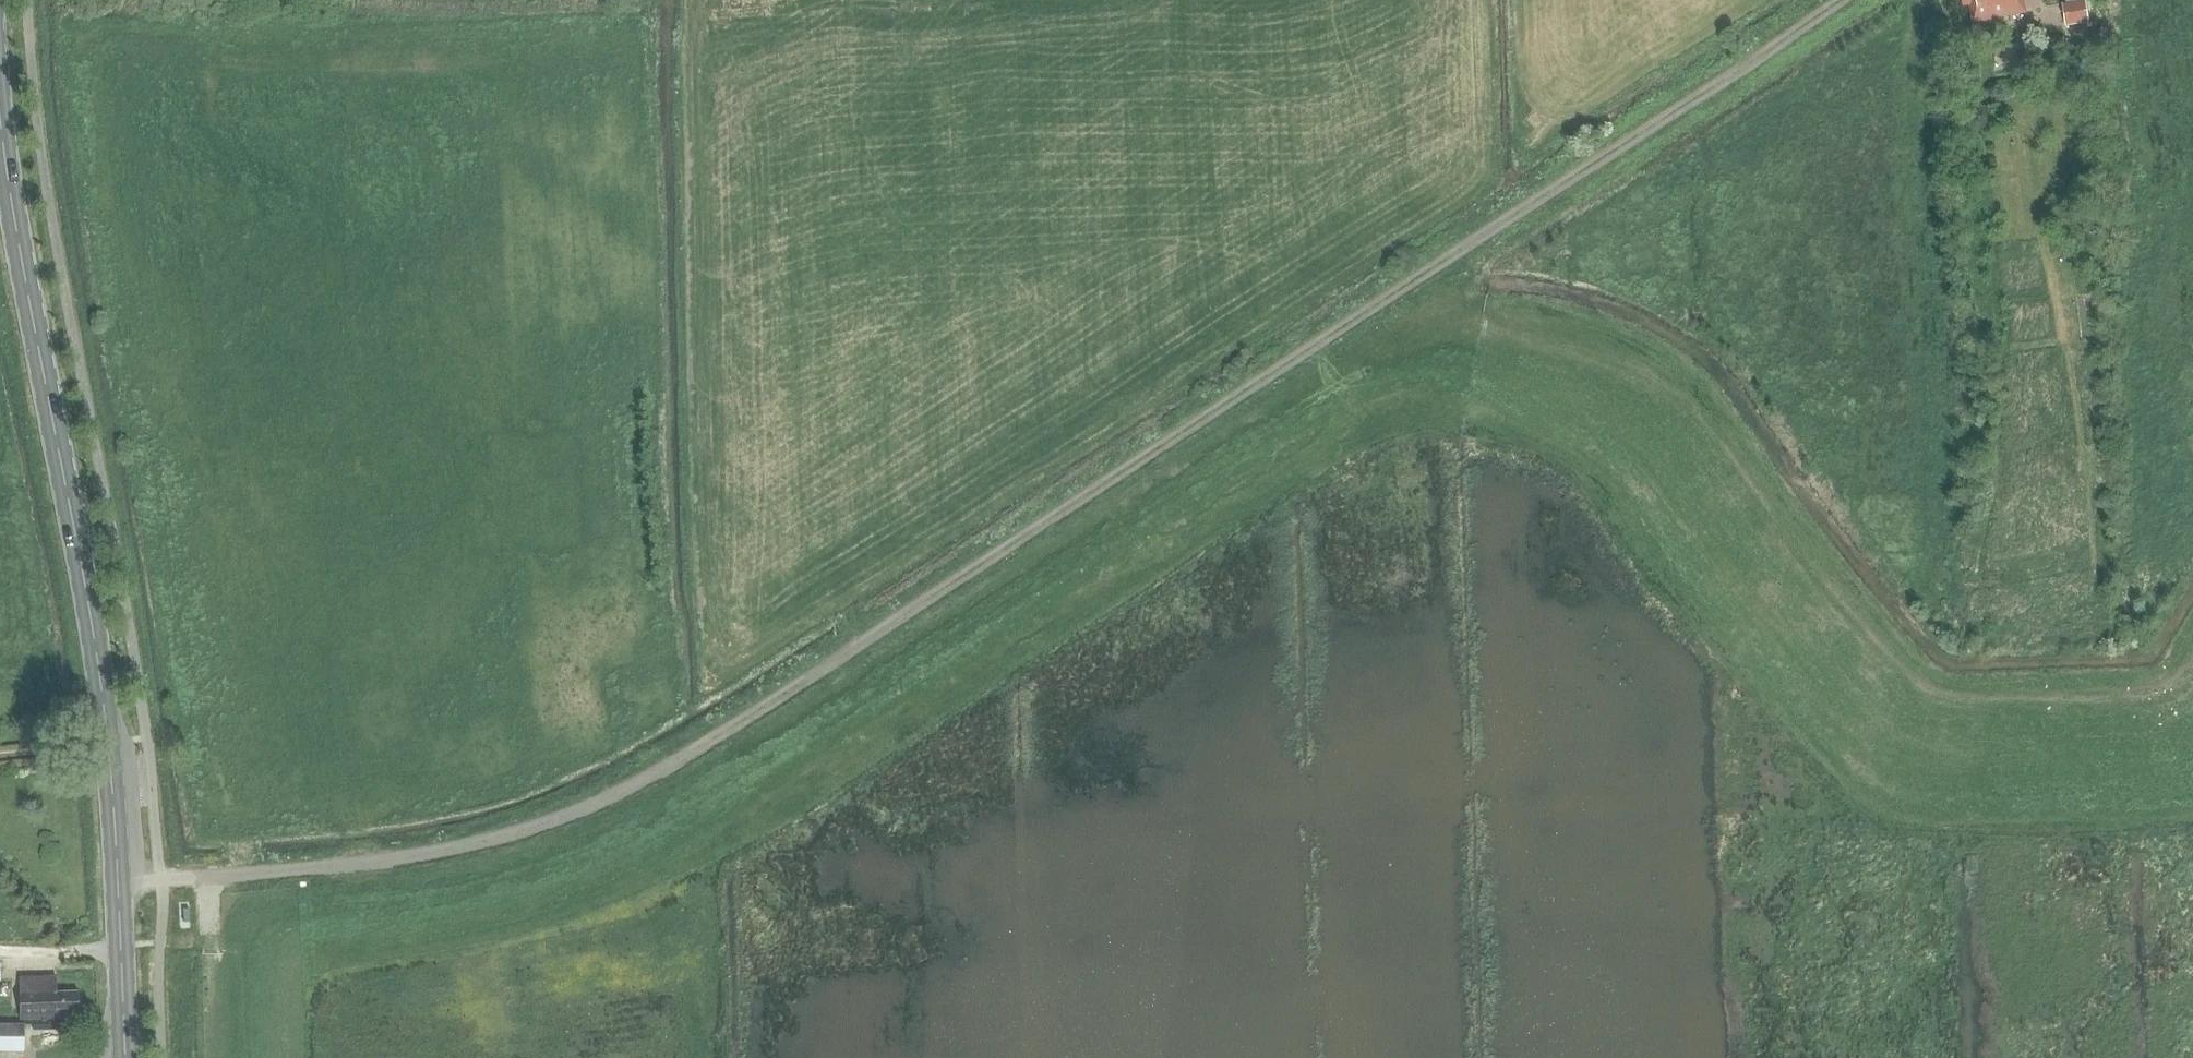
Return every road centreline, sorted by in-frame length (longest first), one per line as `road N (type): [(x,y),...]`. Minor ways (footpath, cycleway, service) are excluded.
road 1 (track): [(1840,0),(724,734),(597,803),(468,847),(349,866),(161,879)]
road 2 (primary): [(124,1057),(107,732),(0,127)]
road 3 (track): [(121,948),(0,953)]

